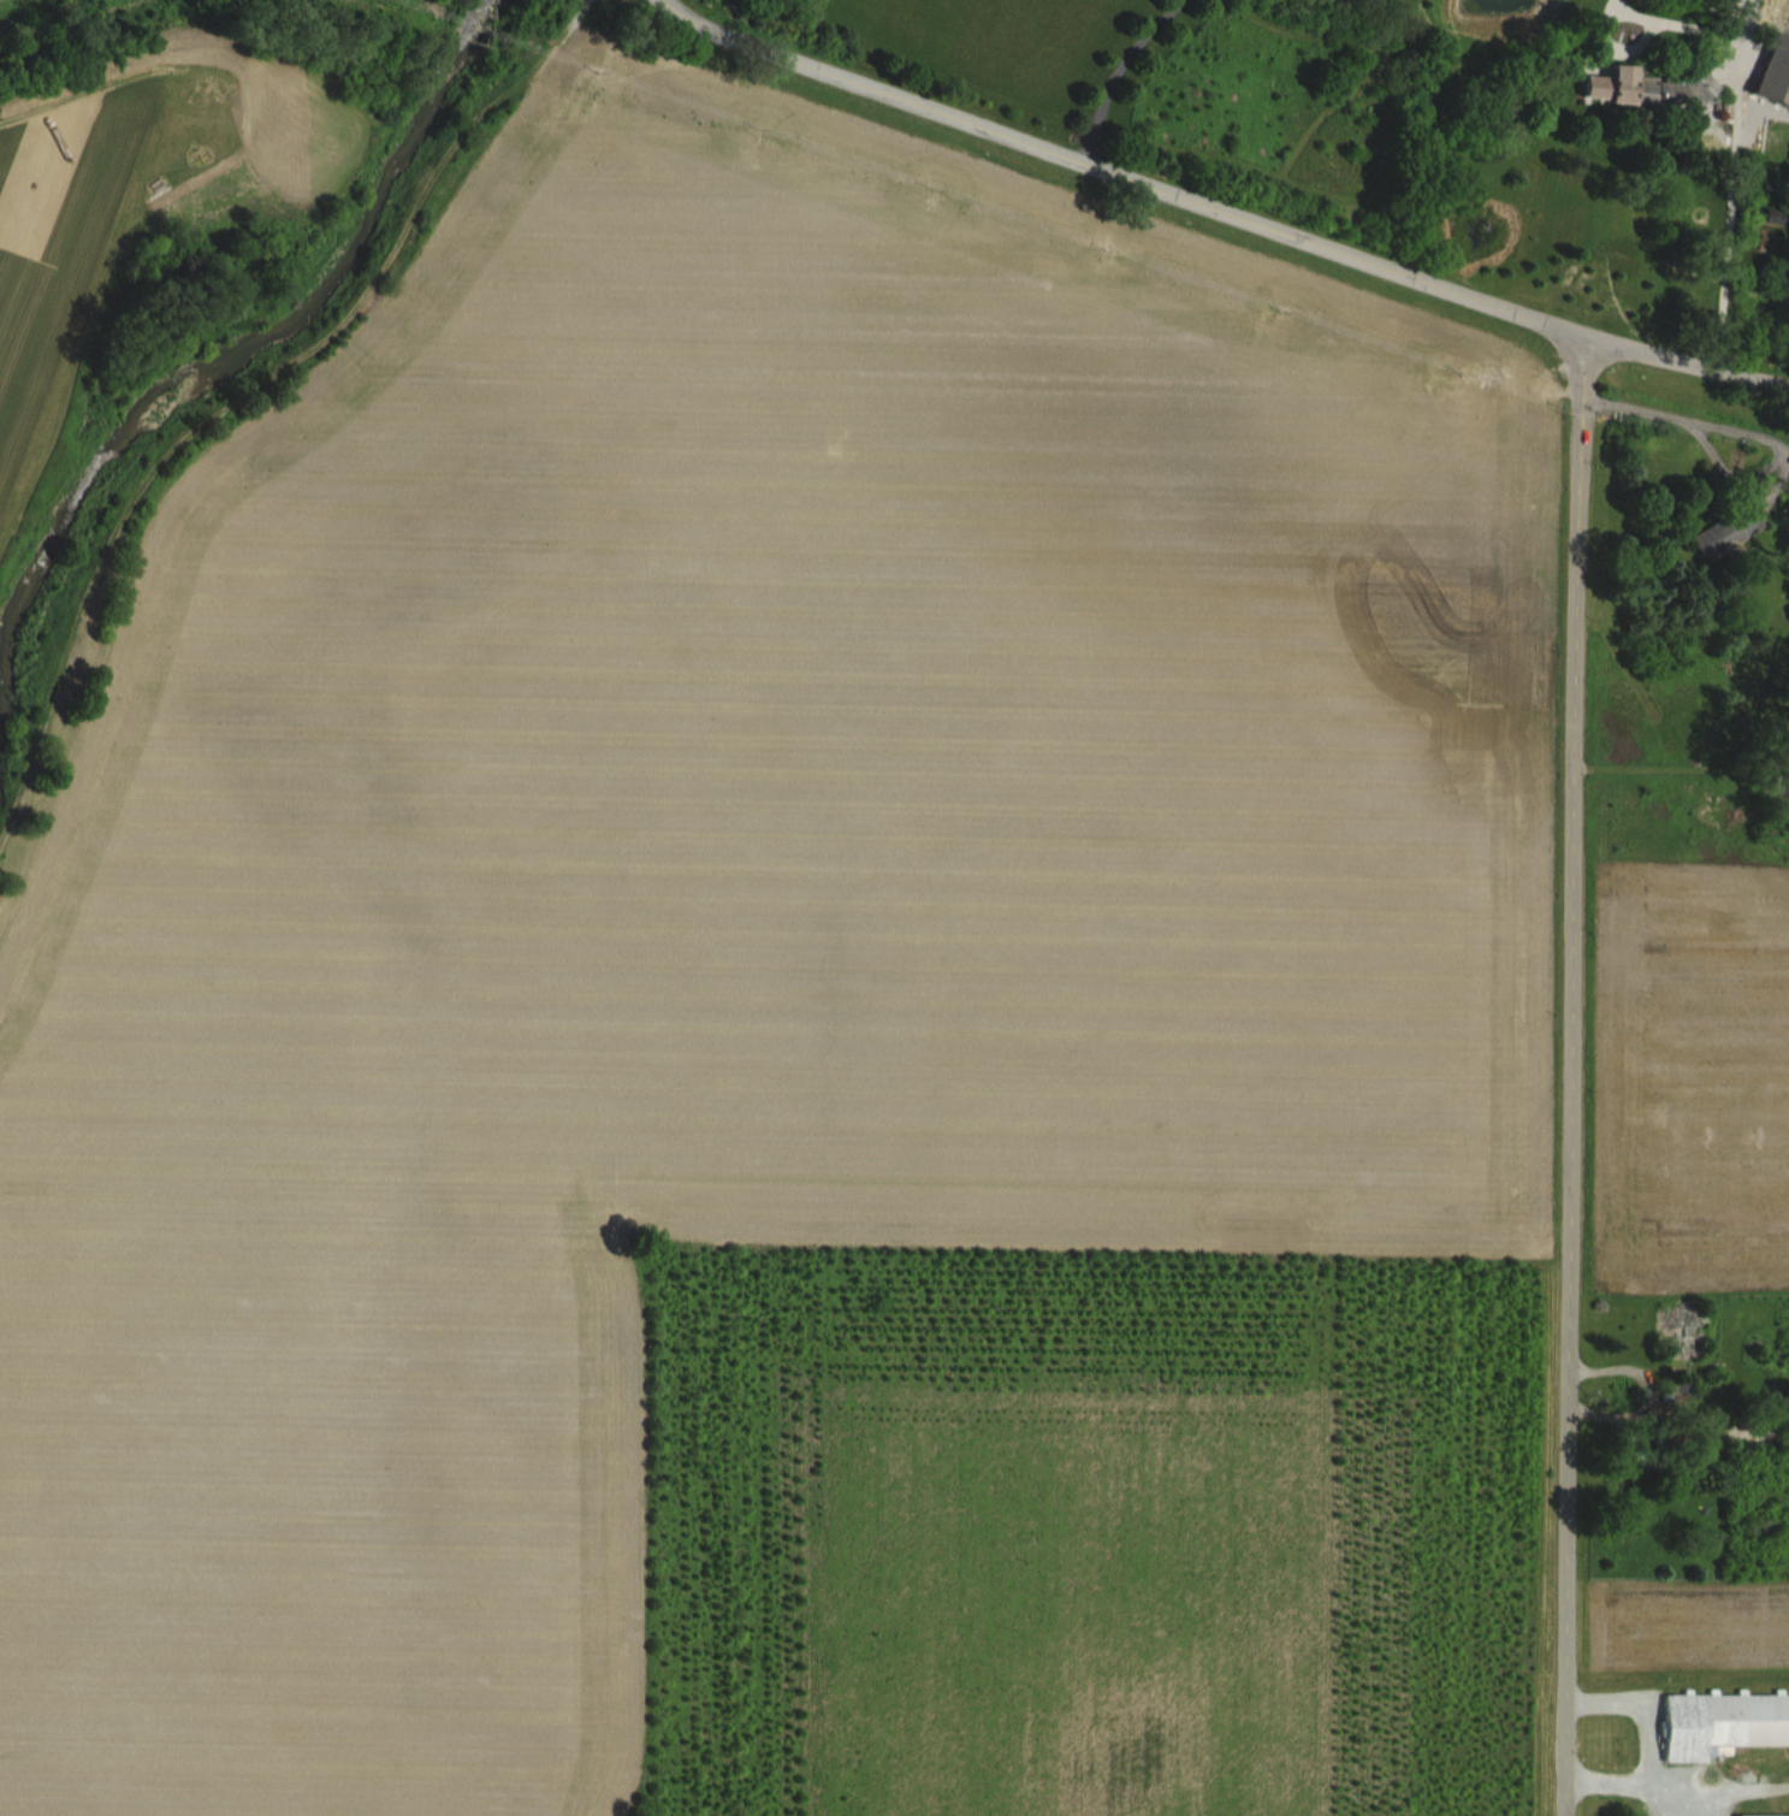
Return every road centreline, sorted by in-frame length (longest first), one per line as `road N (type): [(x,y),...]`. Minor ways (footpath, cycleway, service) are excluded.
road 1 (residential): [(1584,333),(1569,1815)]
road 2 (residential): [(1788,384),(1584,333),(721,32),(668,0)]

